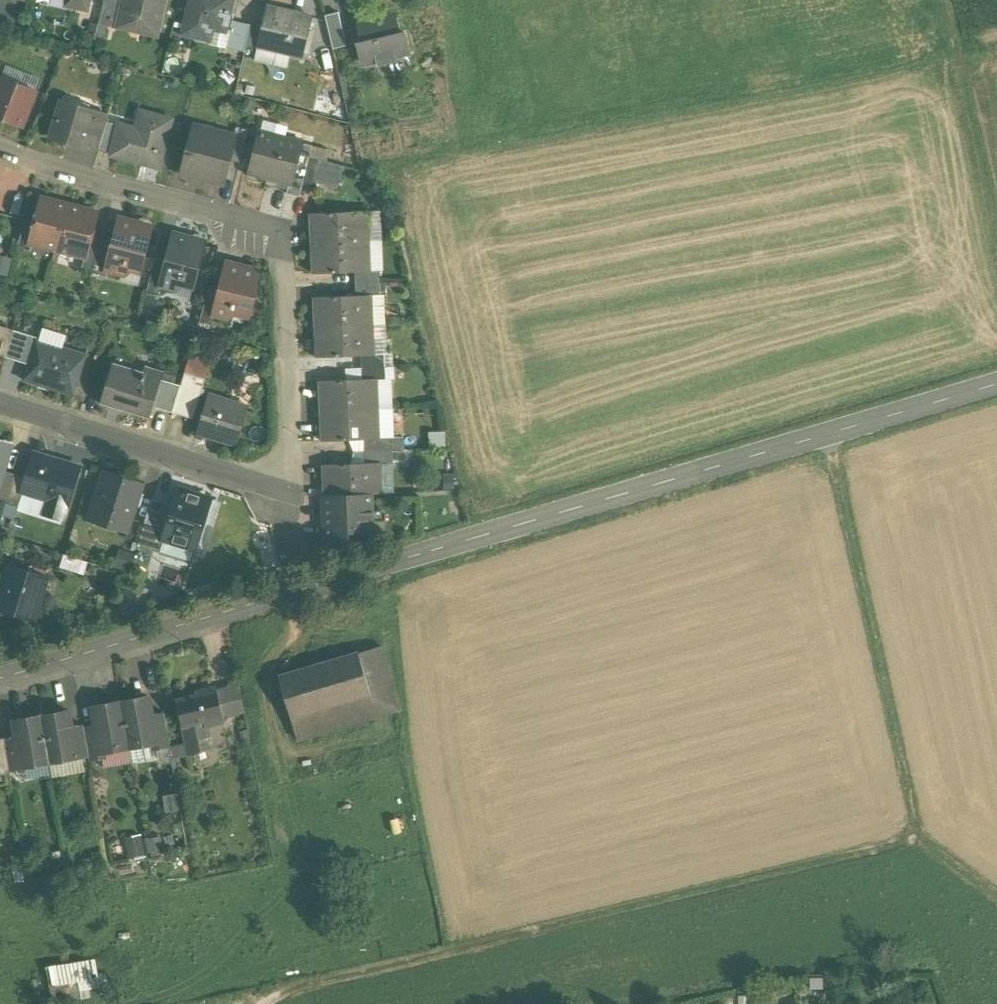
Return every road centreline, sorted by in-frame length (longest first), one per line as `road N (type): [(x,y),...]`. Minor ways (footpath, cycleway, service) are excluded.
road 1 (secondary): [(996,384),(0,678)]
road 2 (residential): [(0,148),(283,232),(287,446),(276,476),(240,477),(0,404)]
road 3 (track): [(935,860),(319,1003)]
road 4 (track): [(996,908),(935,860),(826,434)]
road 5 (track): [(947,0),(996,211)]

